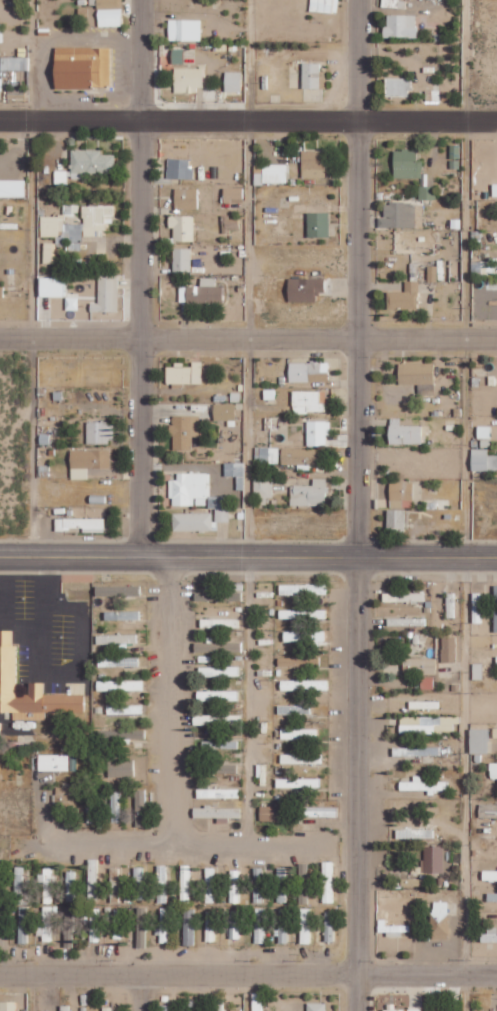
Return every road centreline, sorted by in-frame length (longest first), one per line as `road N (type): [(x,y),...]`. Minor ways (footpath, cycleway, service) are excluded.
road 1 (residential): [(359,1010),(360,0)]
road 2 (residential): [(140,557),(141,0)]
road 3 (residential): [(496,119),(0,118)]
road 4 (residential): [(0,559),(496,559)]
road 5 (residential): [(496,974),(0,974)]
road 6 (residential): [(496,338),(0,338)]

